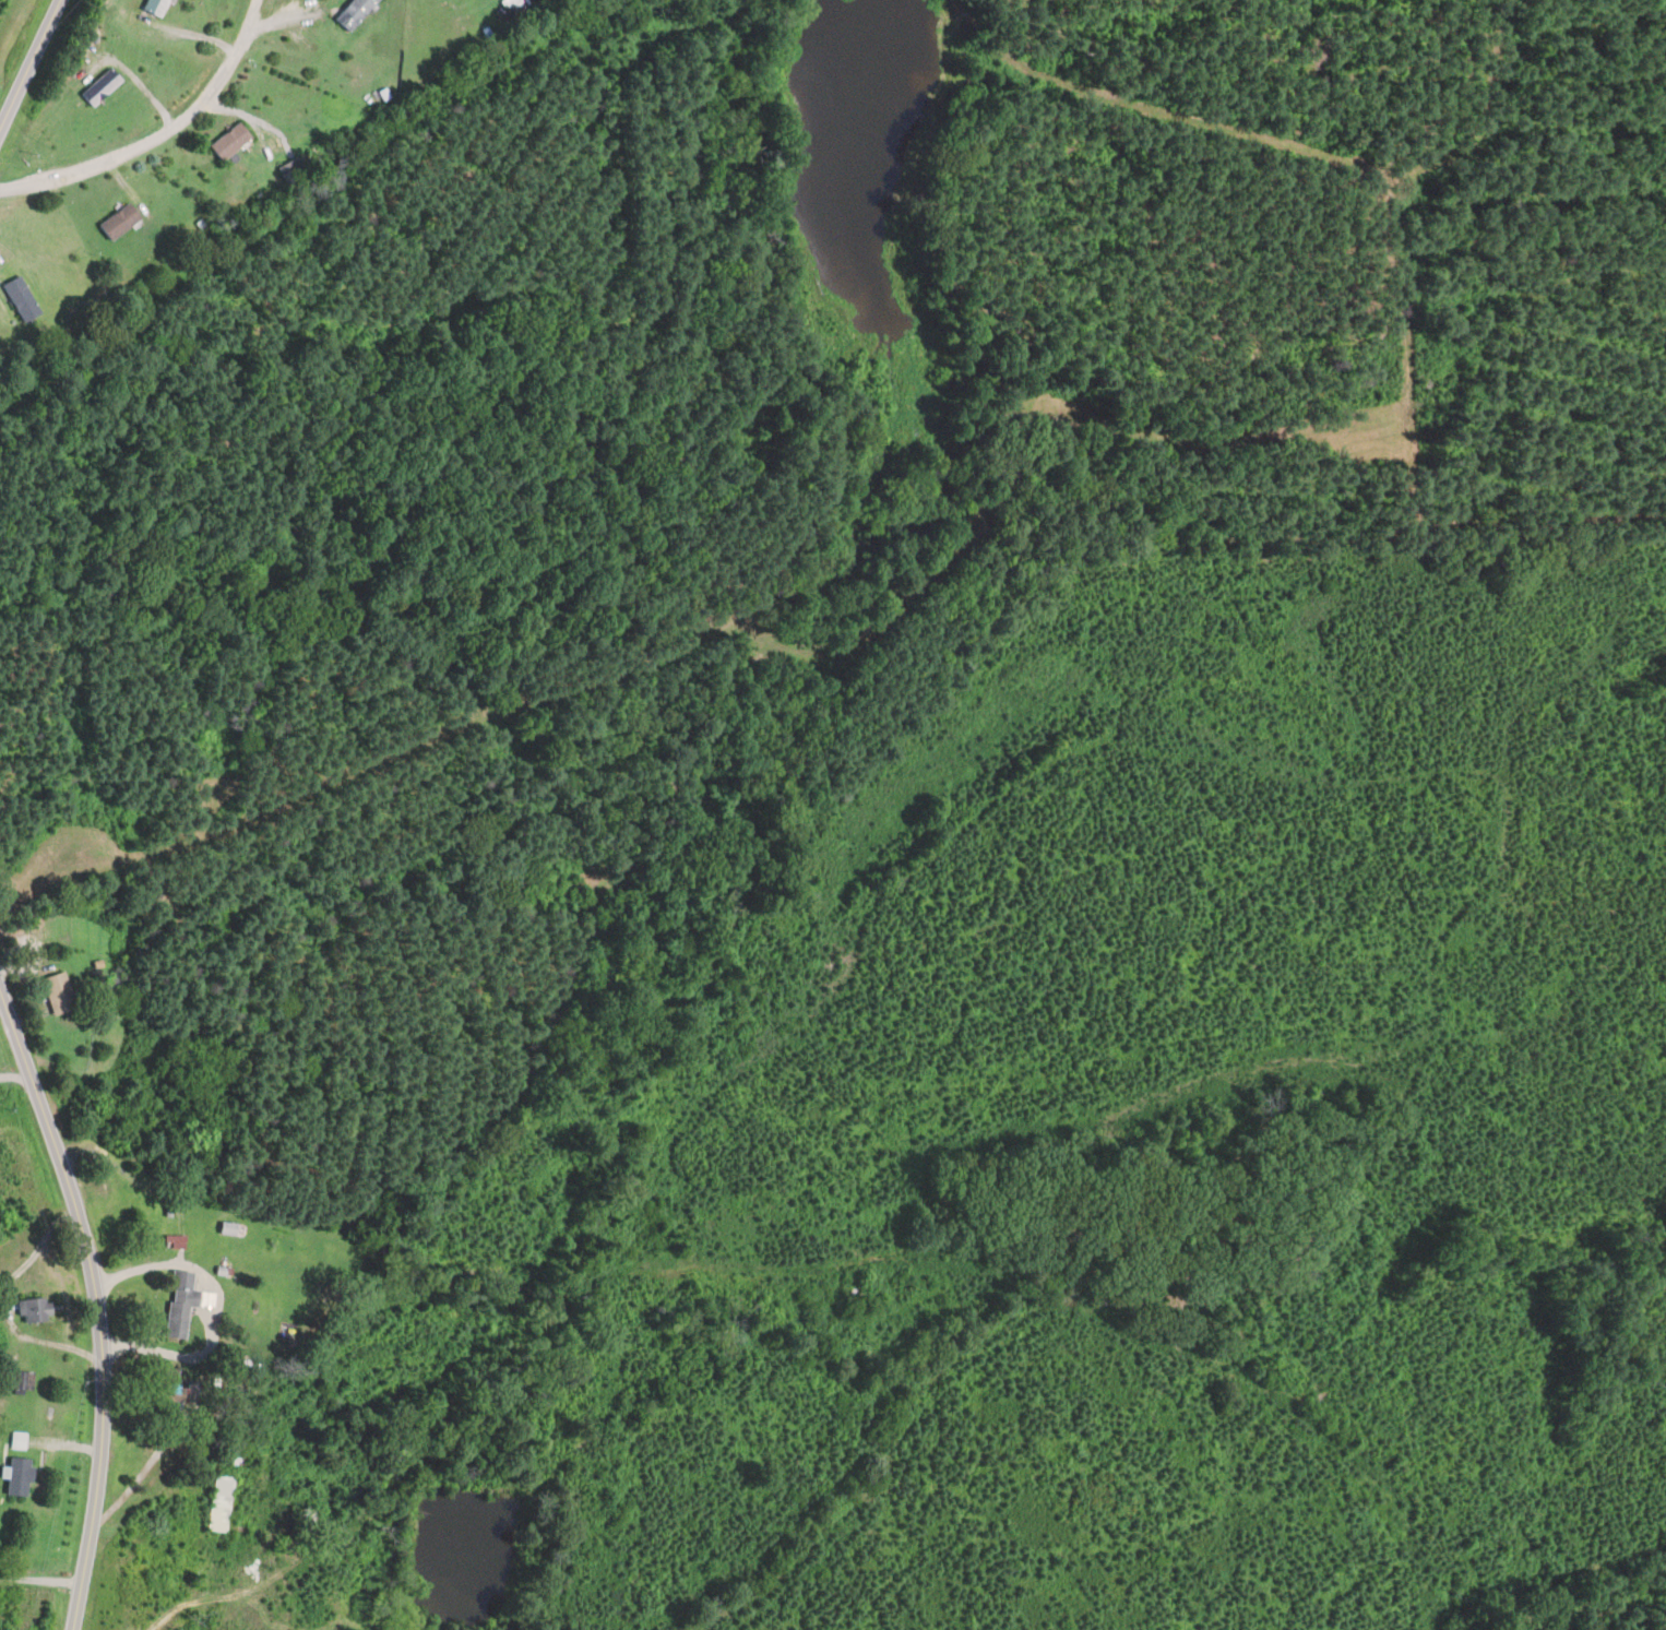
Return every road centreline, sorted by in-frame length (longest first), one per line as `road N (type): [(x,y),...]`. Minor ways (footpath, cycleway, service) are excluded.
road 1 (secondary): [(70,1629),(99,1459),(100,1344),(59,1156),(0,993)]
road 2 (residential): [(0,186),(53,180),(140,150),(198,112),(255,0)]
road 3 (secondary): [(0,126),(59,0)]

